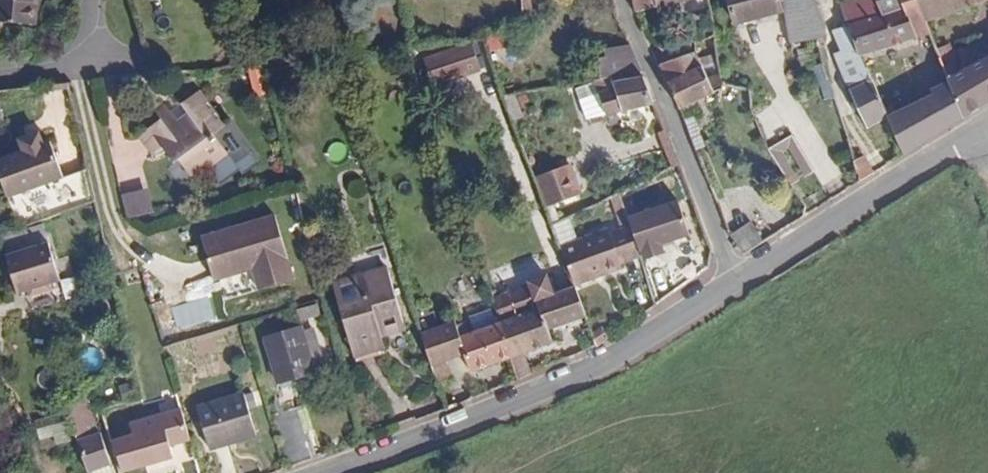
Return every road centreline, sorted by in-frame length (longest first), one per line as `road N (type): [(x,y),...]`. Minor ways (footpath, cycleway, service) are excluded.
road 1 (residential): [(319,472),(606,366),(737,289)]
road 2 (residential): [(634,0),(737,289)]
road 3 (residential): [(737,289),(987,124)]
road 4 (residential): [(0,74),(87,65),(90,0)]

